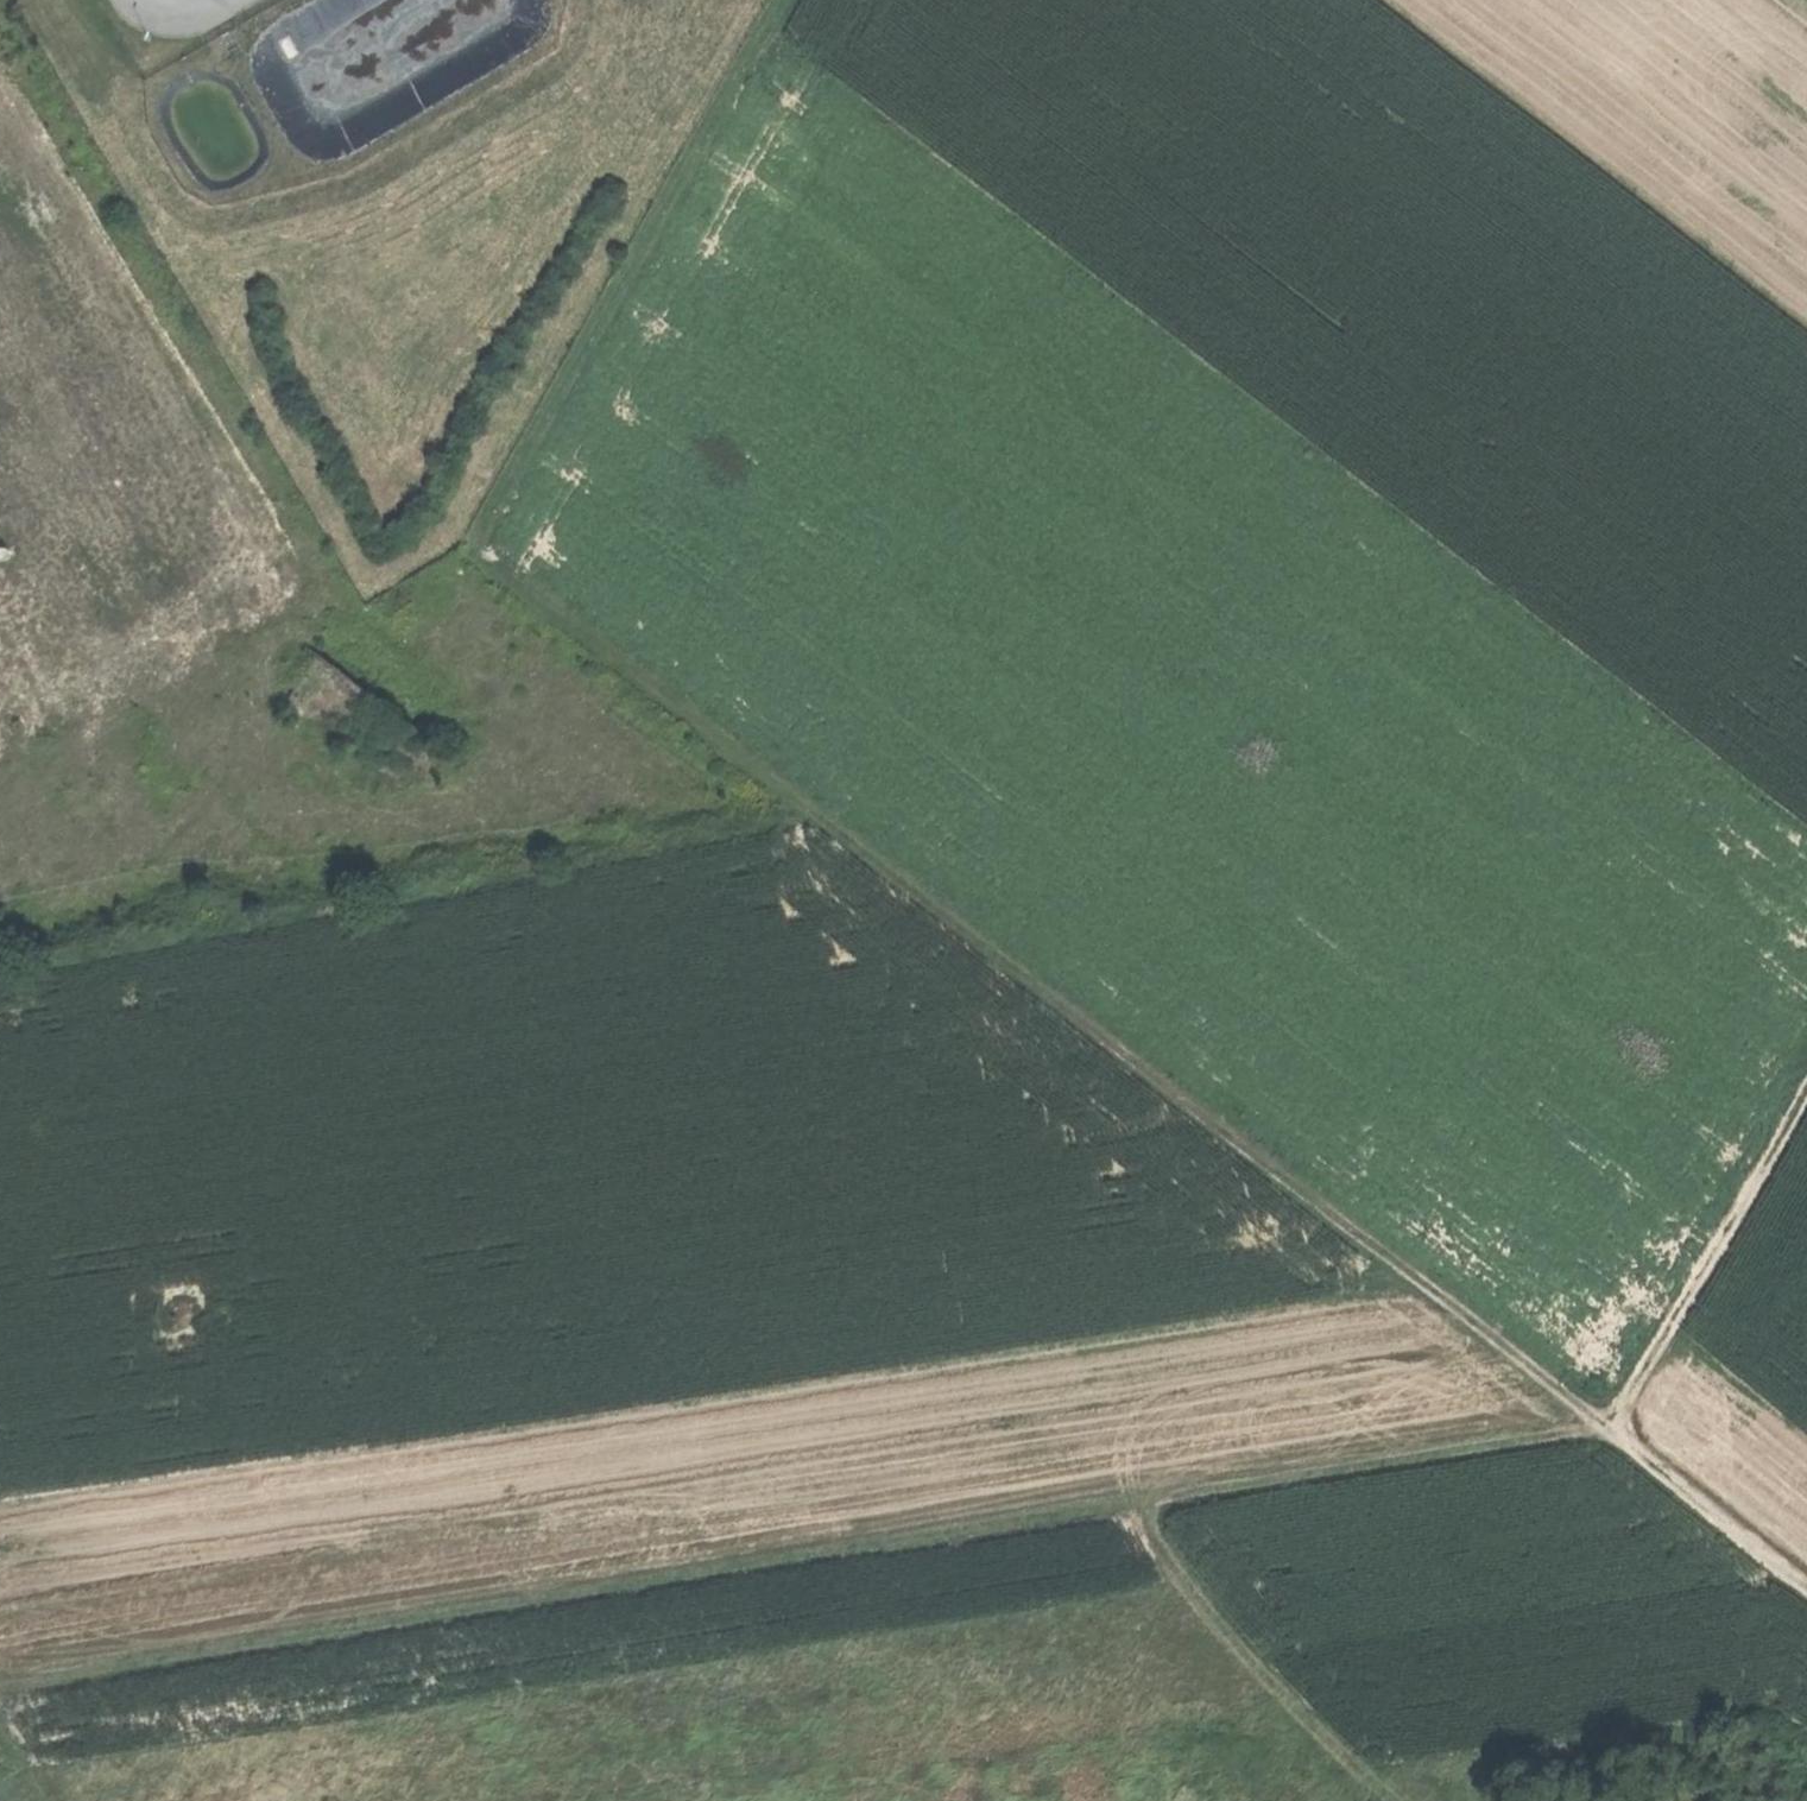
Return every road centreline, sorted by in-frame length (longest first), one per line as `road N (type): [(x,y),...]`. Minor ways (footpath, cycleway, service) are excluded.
road 1 (track): [(1806,1586),(494,568)]
road 2 (track): [(0,1692),(1139,1505)]
road 3 (track): [(1139,1505),(1614,1432),(1806,1094)]
road 4 (track): [(1370,1800),(1139,1505)]

